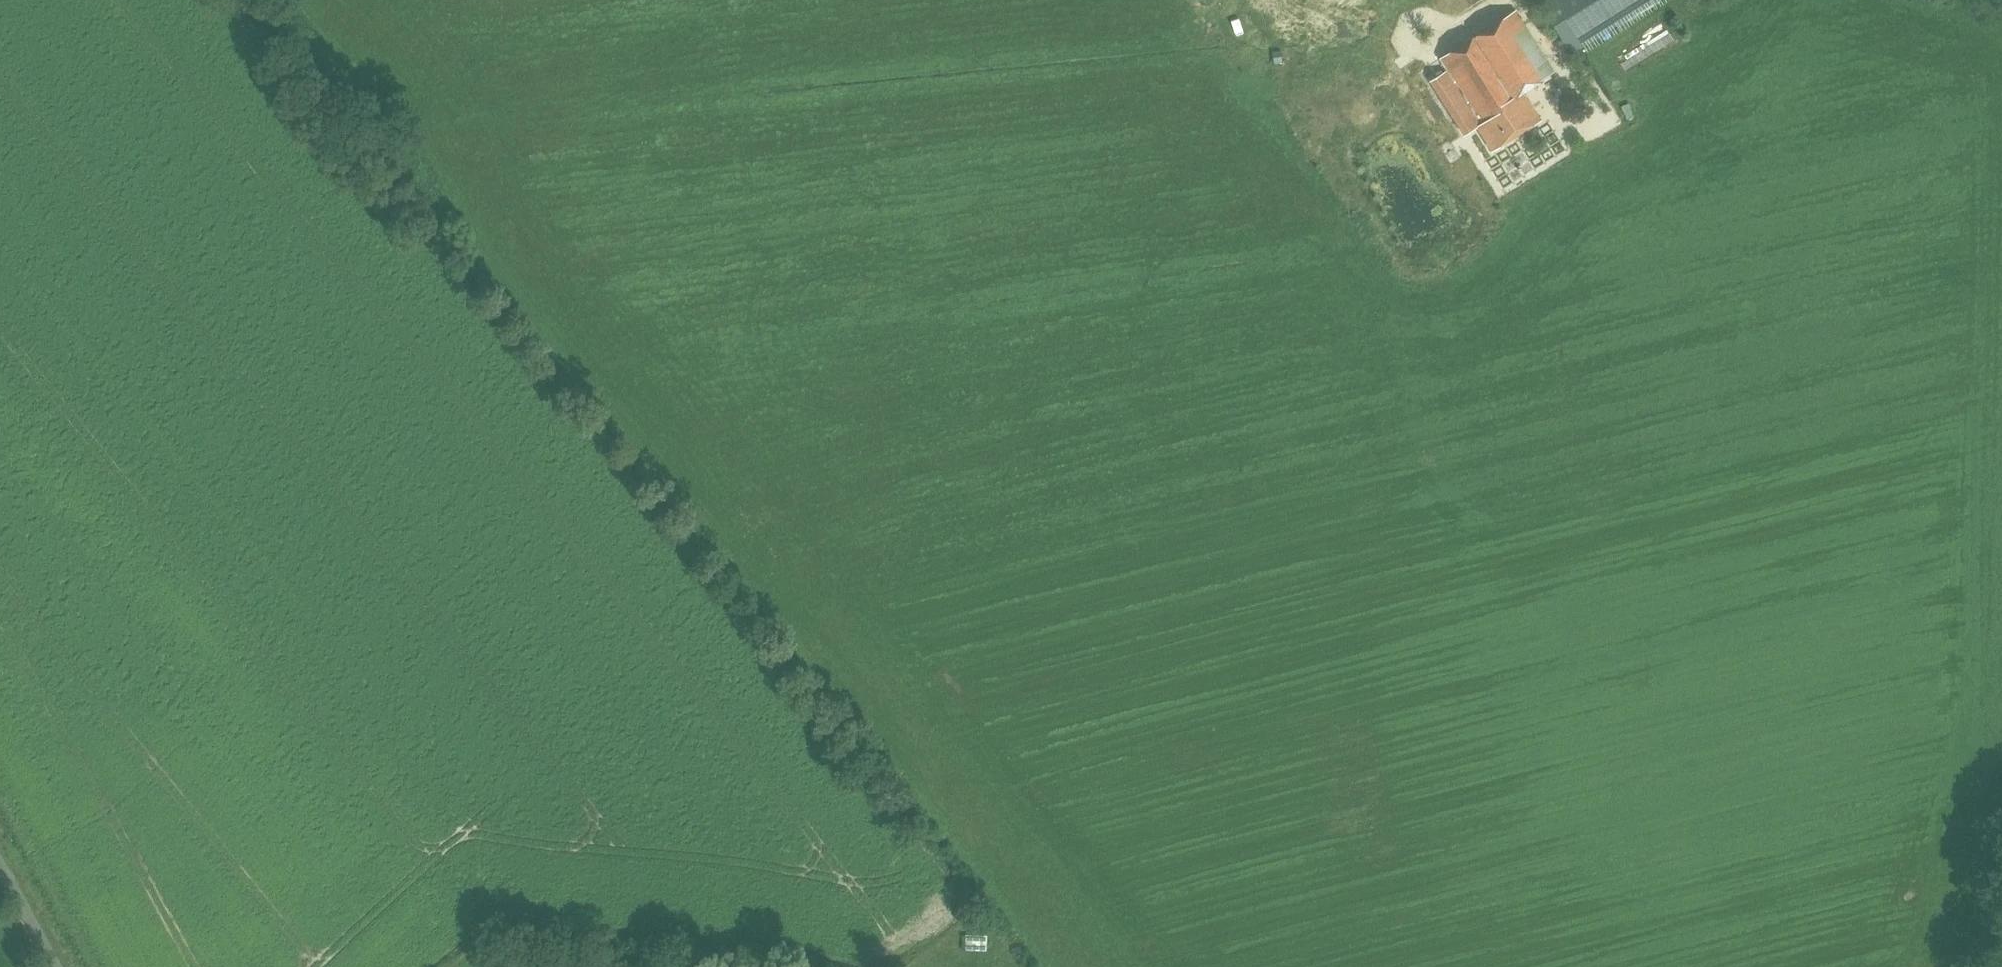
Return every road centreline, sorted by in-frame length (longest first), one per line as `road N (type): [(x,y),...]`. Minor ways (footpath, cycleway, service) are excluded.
road 1 (unclassified): [(58,966),(0,860)]

